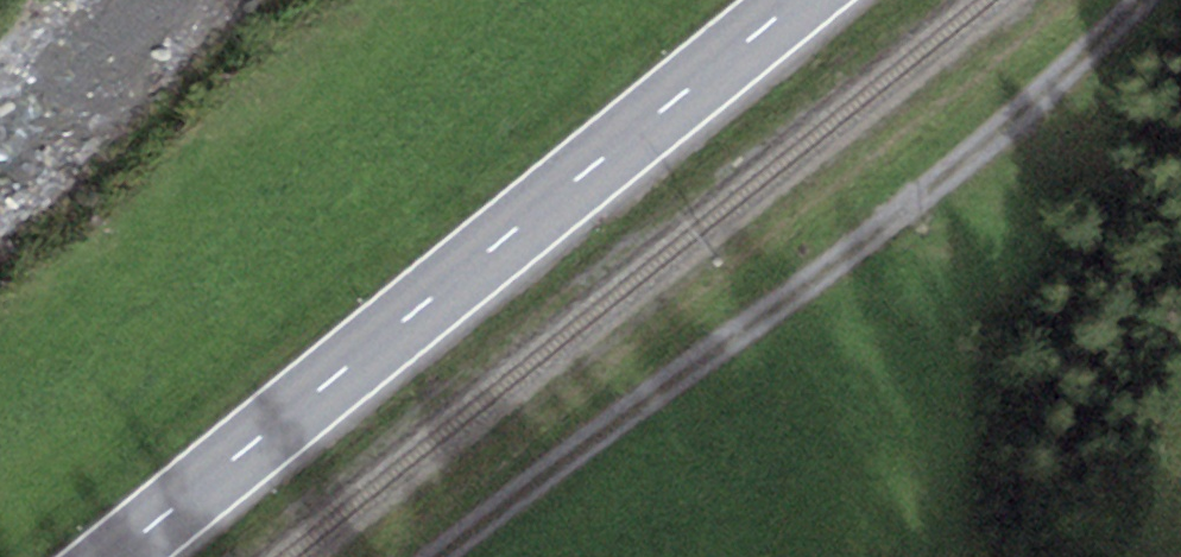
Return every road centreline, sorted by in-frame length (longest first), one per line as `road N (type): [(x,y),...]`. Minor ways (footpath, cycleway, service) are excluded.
road 1 (secondary): [(827,0),(145,556)]
road 2 (track): [(481,556),(1155,0)]

